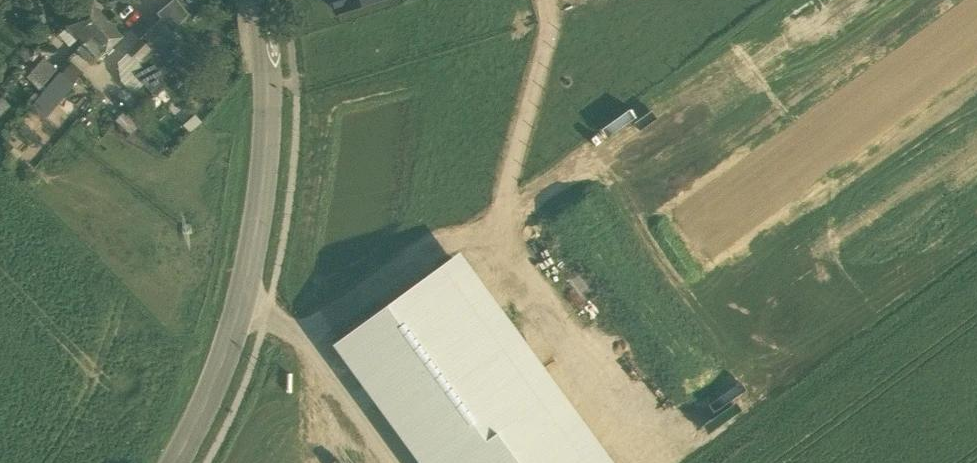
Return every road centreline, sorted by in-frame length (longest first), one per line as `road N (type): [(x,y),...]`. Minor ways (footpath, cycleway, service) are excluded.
road 1 (secondary): [(172,462),(244,297),(267,168),(264,0)]
road 2 (track): [(301,338),(442,236),(494,236),(587,379)]
road 3 (track): [(494,236),(551,21),(545,0)]
road 4 (track): [(244,297),(301,338),(391,462)]

